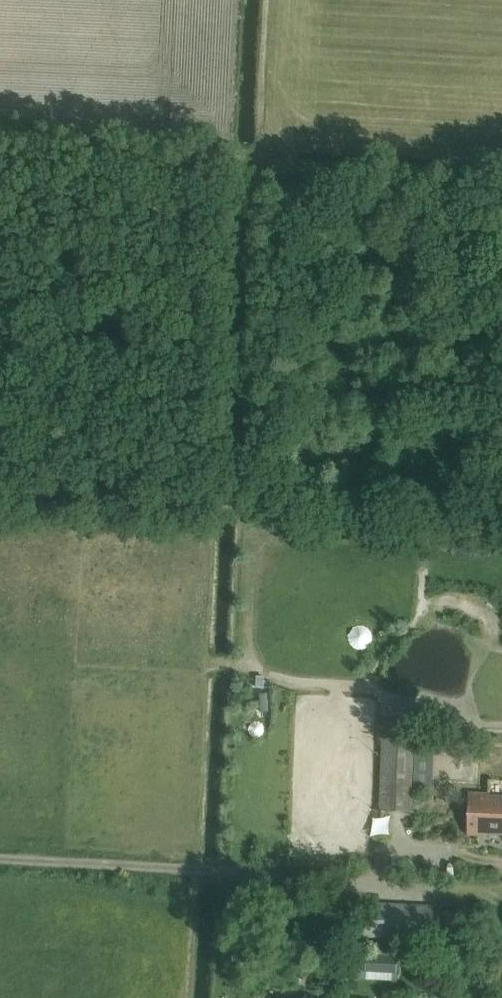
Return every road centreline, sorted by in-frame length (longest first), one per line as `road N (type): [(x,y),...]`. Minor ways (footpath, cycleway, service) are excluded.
road 1 (track): [(265,500),(248,637),(256,672),(366,687),(386,652),(427,608),(454,603),(481,609),(492,627),(494,644),(470,693),(471,709),(483,724),(501,728)]
road 2 (track): [(0,314),(80,271),(115,225),(138,211),(169,221),(209,270),(162,466),(194,496)]
road 3 (track): [(501,892),(0,861)]
road 4 (track): [(501,511),(0,487)]
road 5 (track): [(162,466),(0,460)]

